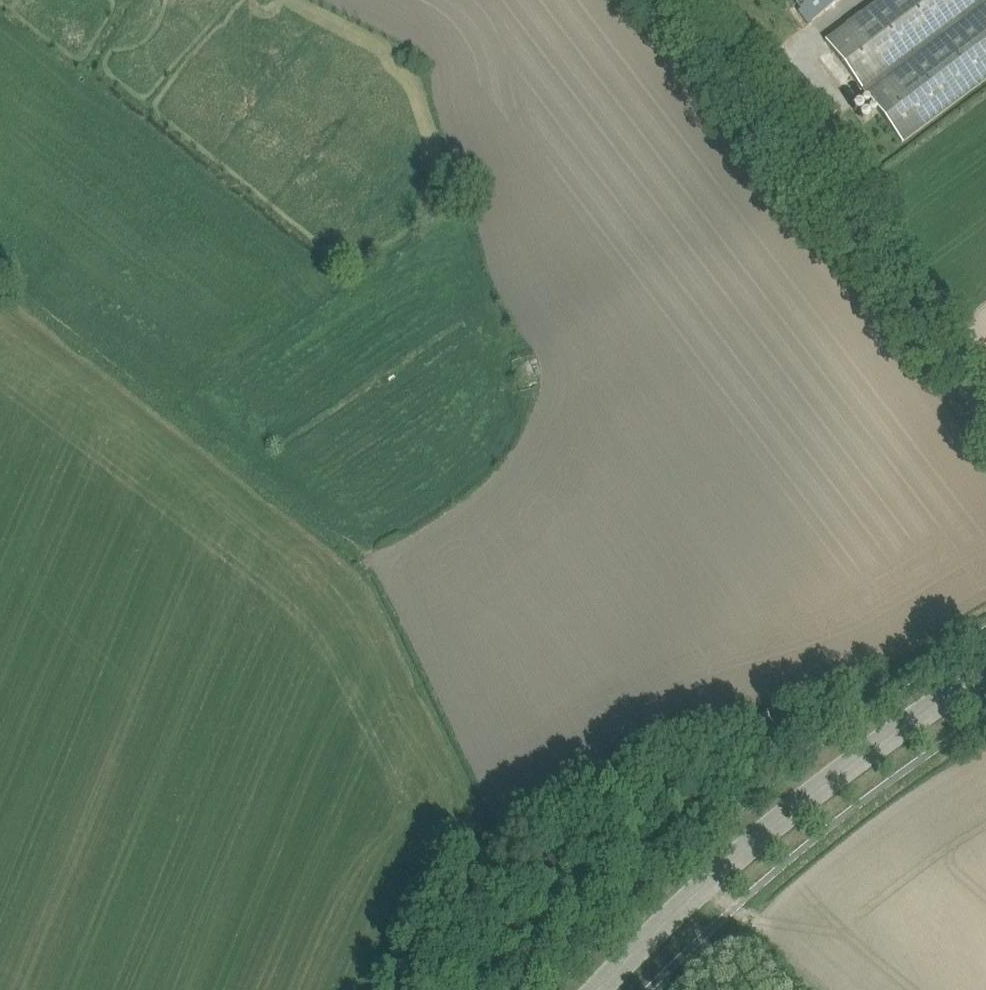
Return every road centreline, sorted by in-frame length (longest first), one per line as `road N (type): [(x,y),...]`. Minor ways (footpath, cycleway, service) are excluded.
road 1 (unclassified): [(985,415),(671,0)]
road 2 (tertiary): [(596,989),(766,831),(985,671)]

